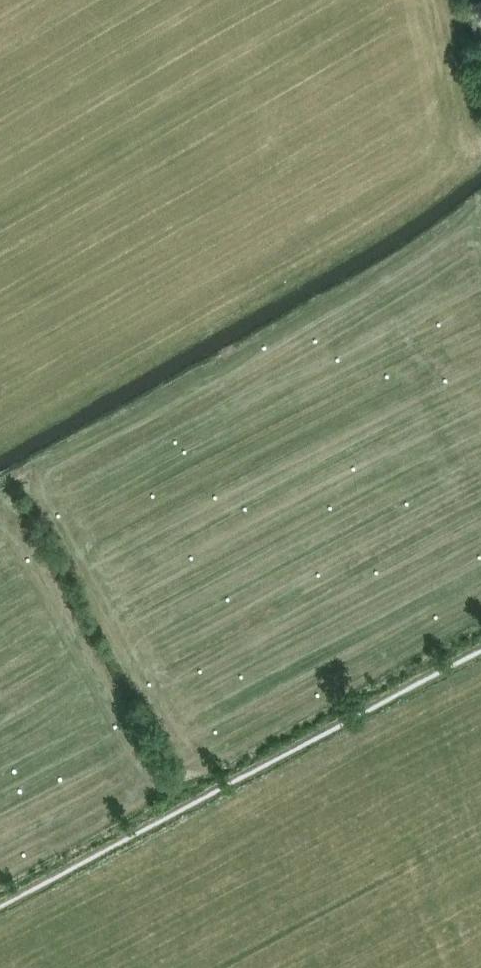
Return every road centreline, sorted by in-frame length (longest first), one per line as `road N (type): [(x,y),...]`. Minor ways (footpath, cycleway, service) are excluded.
road 1 (track): [(480,653),(0,904)]

